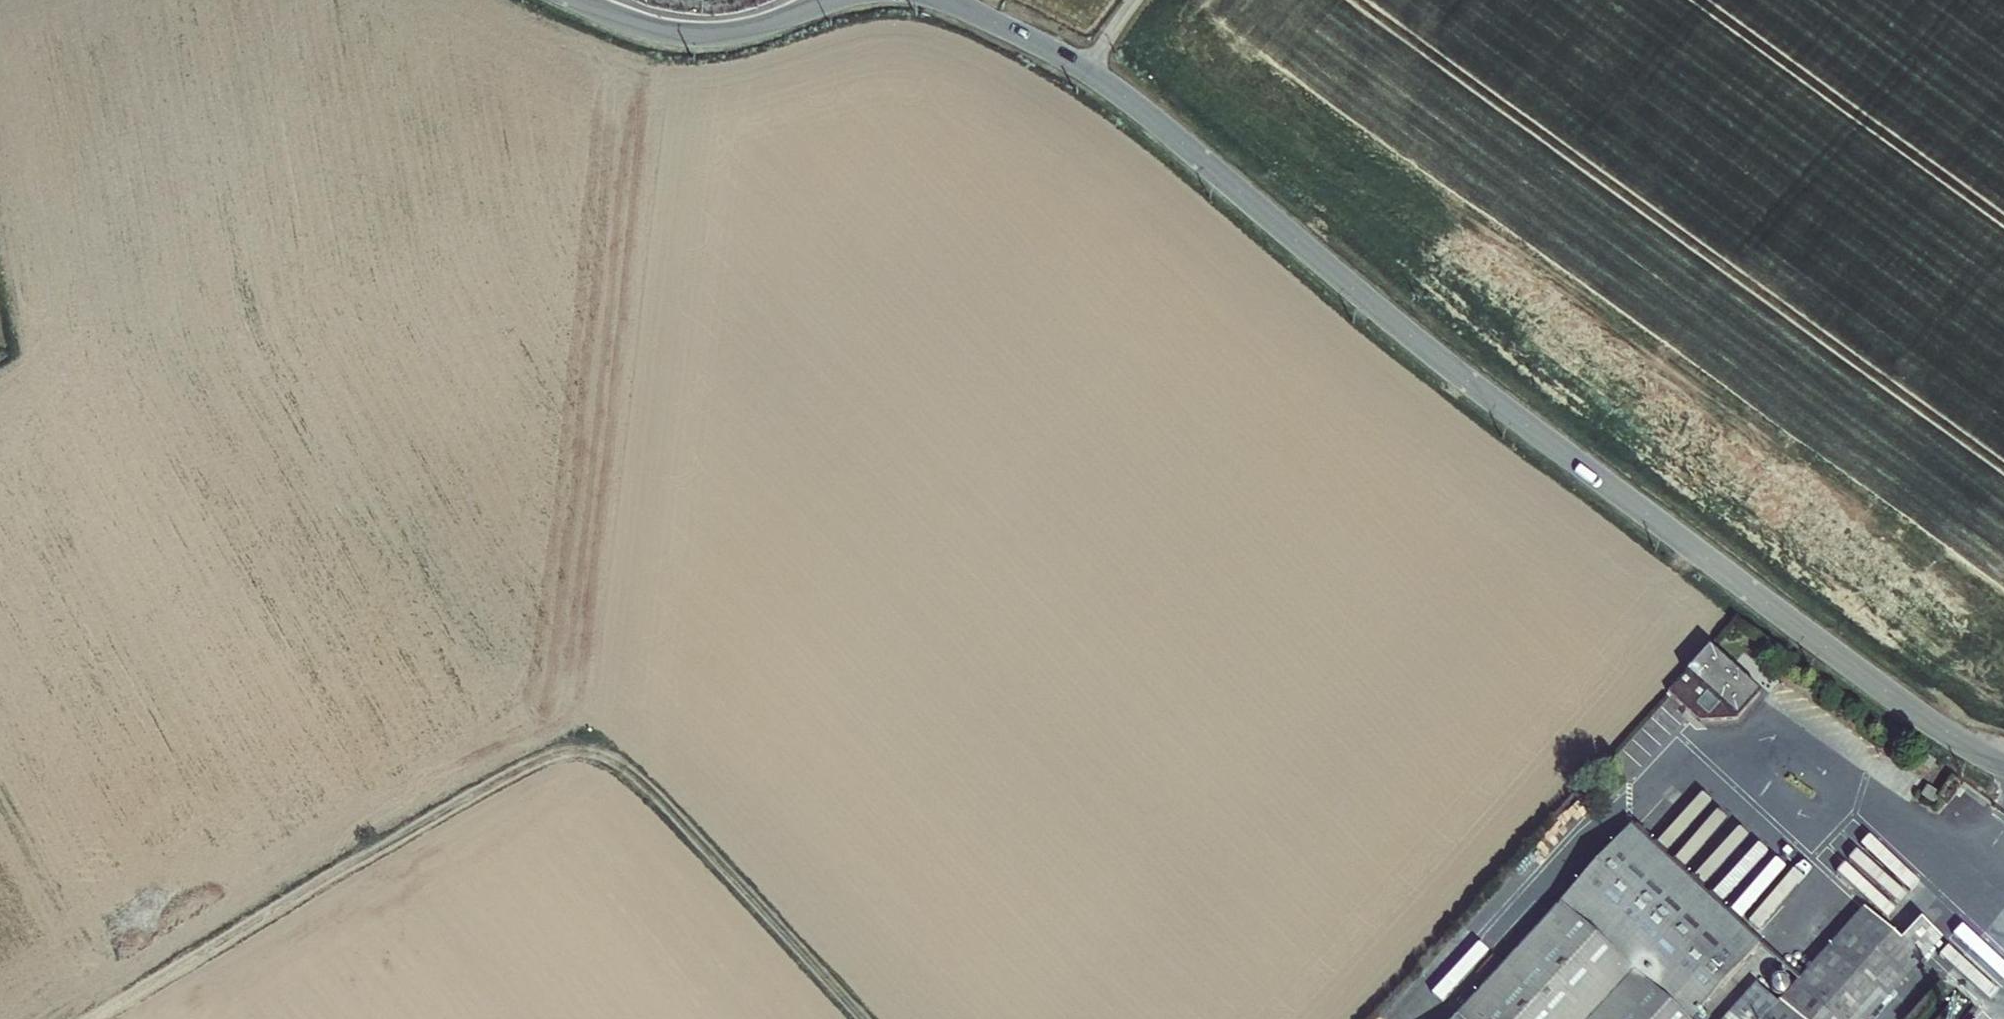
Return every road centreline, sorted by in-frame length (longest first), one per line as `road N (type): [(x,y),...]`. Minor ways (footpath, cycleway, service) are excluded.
road 1 (tertiary): [(1084,70),(1578,467),(1907,709),(2003,760)]
road 2 (unclassified): [(864,1018),(652,792),(605,756),(567,752),(476,790),(94,1018)]
road 3 (tertiary): [(575,0),(645,26),(696,33),(747,28),(831,0)]
road 4 (tertiary): [(952,0),(1084,70)]

